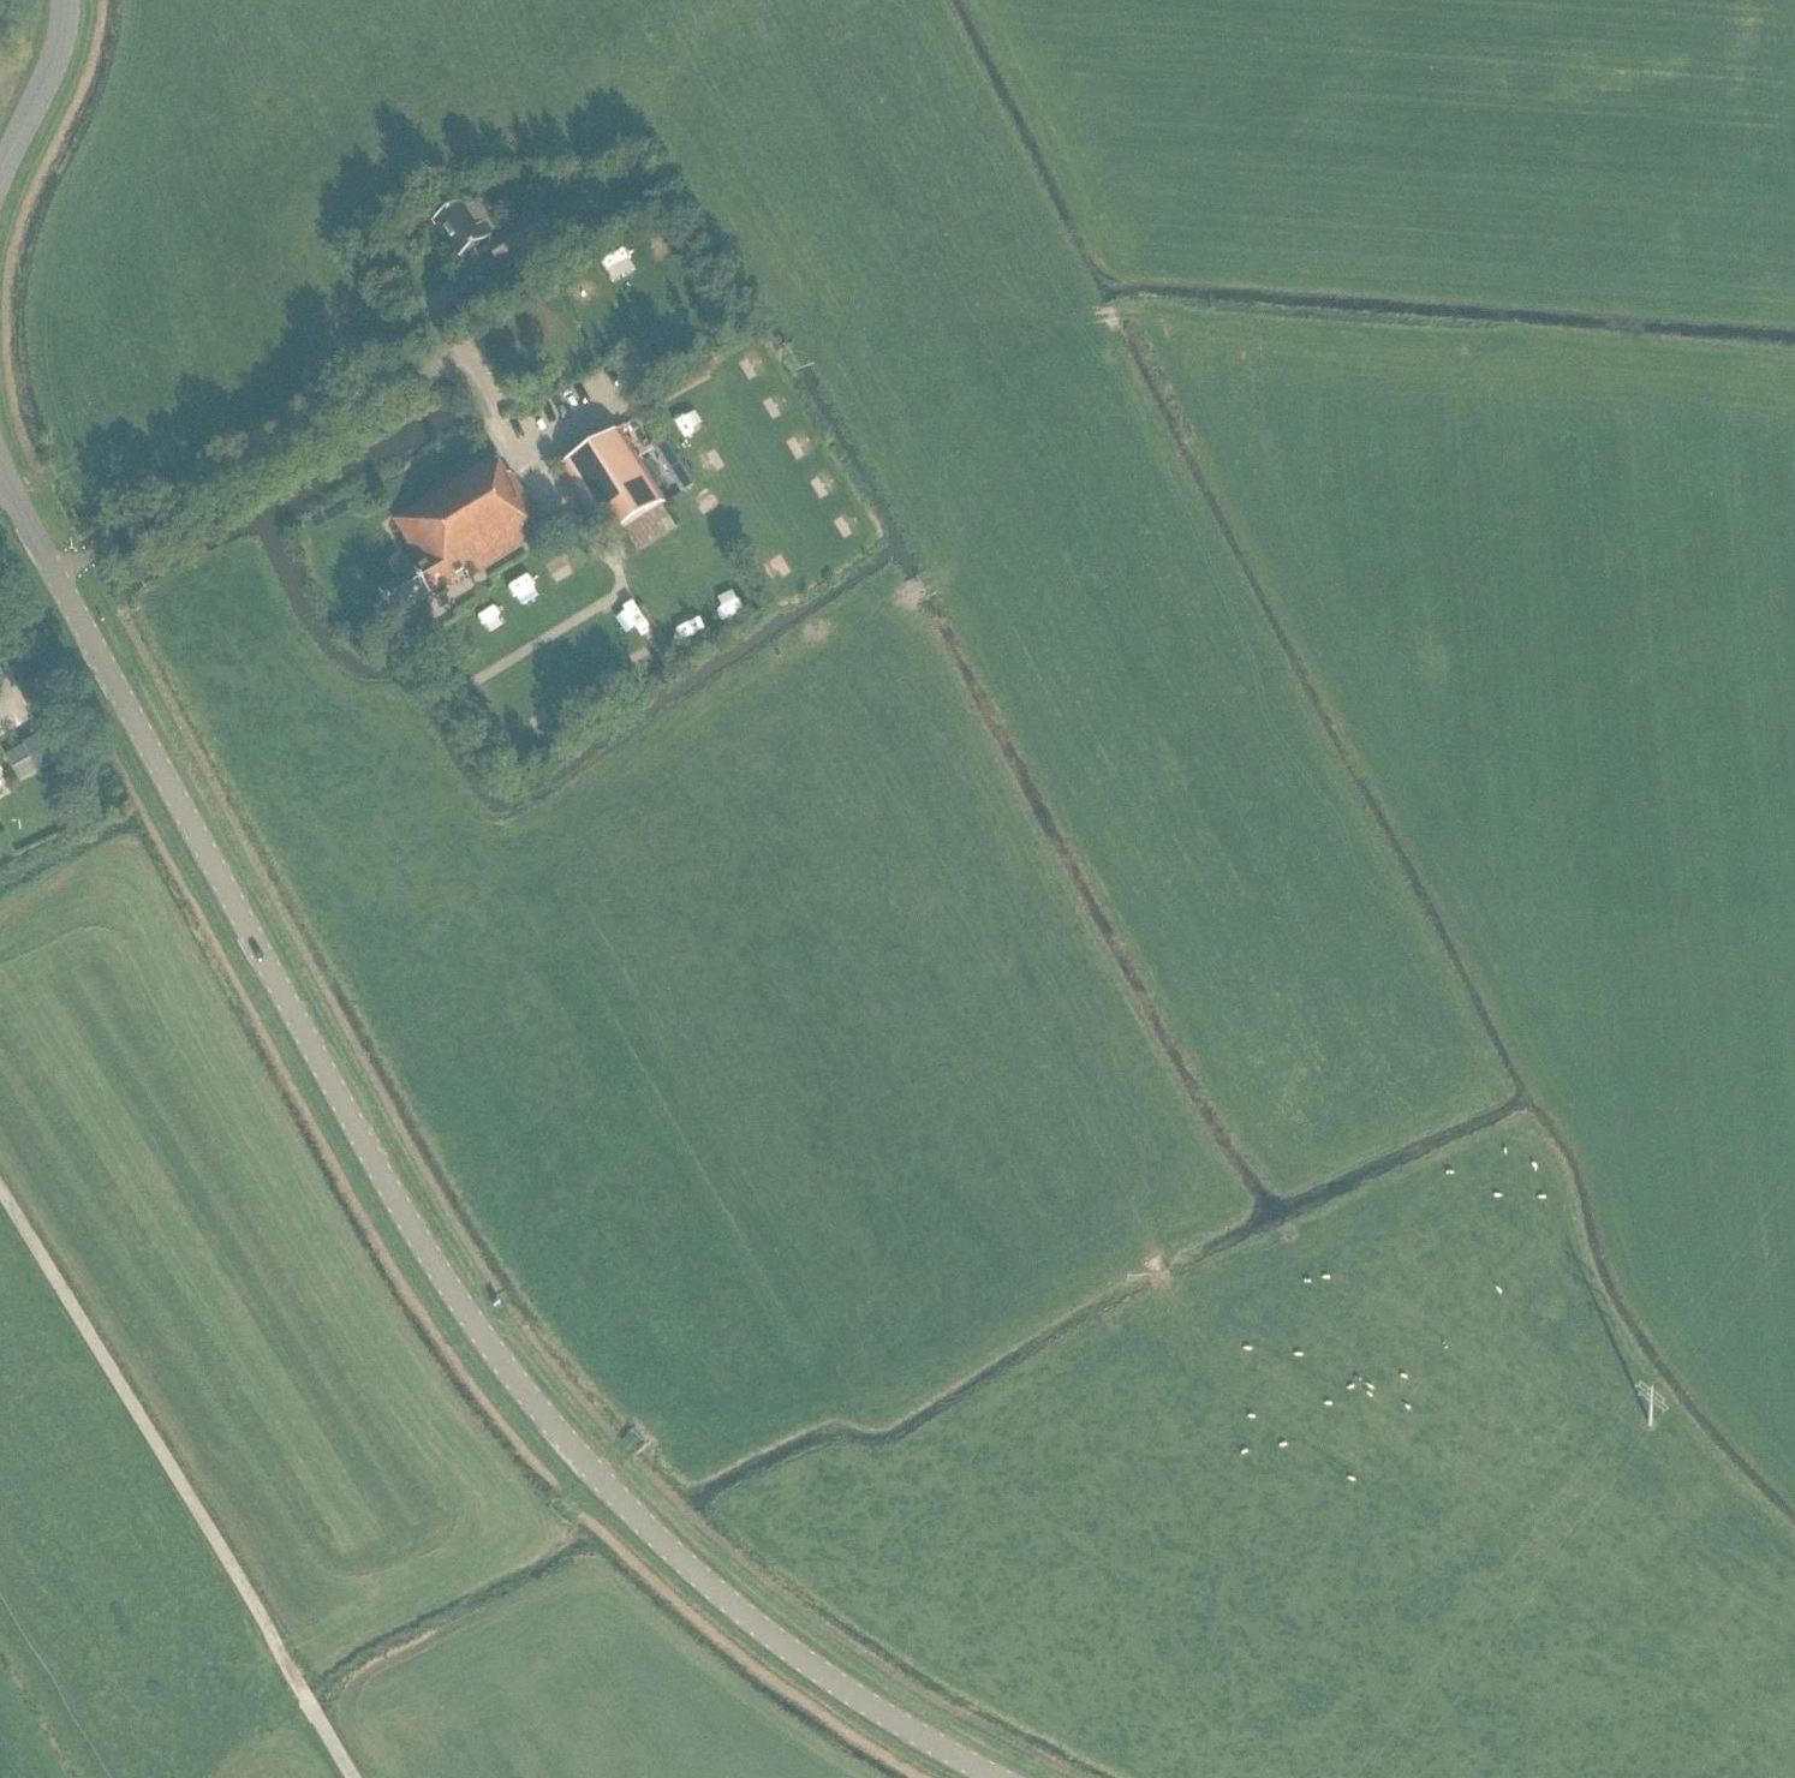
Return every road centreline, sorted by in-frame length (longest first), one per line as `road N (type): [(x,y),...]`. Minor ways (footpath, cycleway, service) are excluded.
road 1 (tertiary): [(995,1777),(909,1731),(754,1624),(672,1554),(521,1389),(408,1222),(0,465)]
road 2 (tertiary): [(0,174),(65,34),(69,0)]

